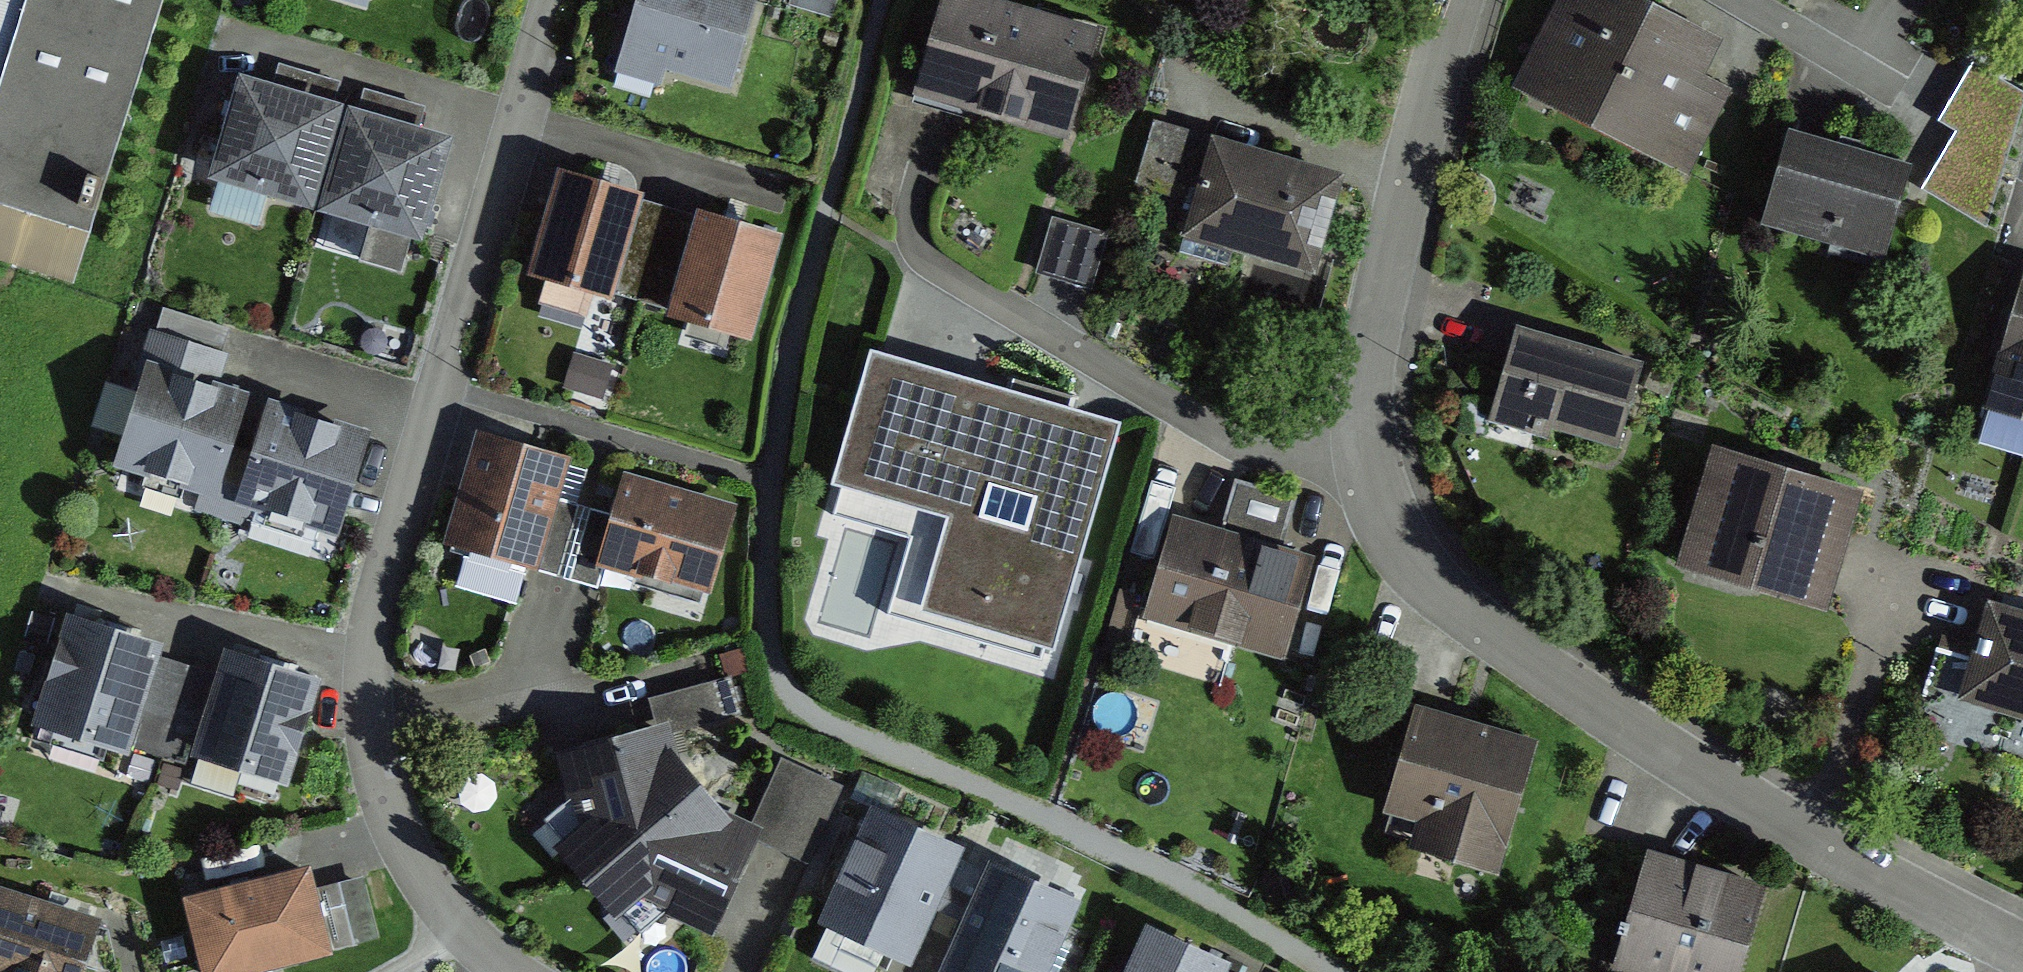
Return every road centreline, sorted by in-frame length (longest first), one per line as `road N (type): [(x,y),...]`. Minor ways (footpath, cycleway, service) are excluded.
road 1 (residential): [(1461,0),(1374,354),(1379,443),(1398,518),(1433,581),(1477,627),(1564,695),(2022,956)]
road 2 (residential): [(522,971),(471,948),(419,878),(381,768),(372,681),(563,0)]

